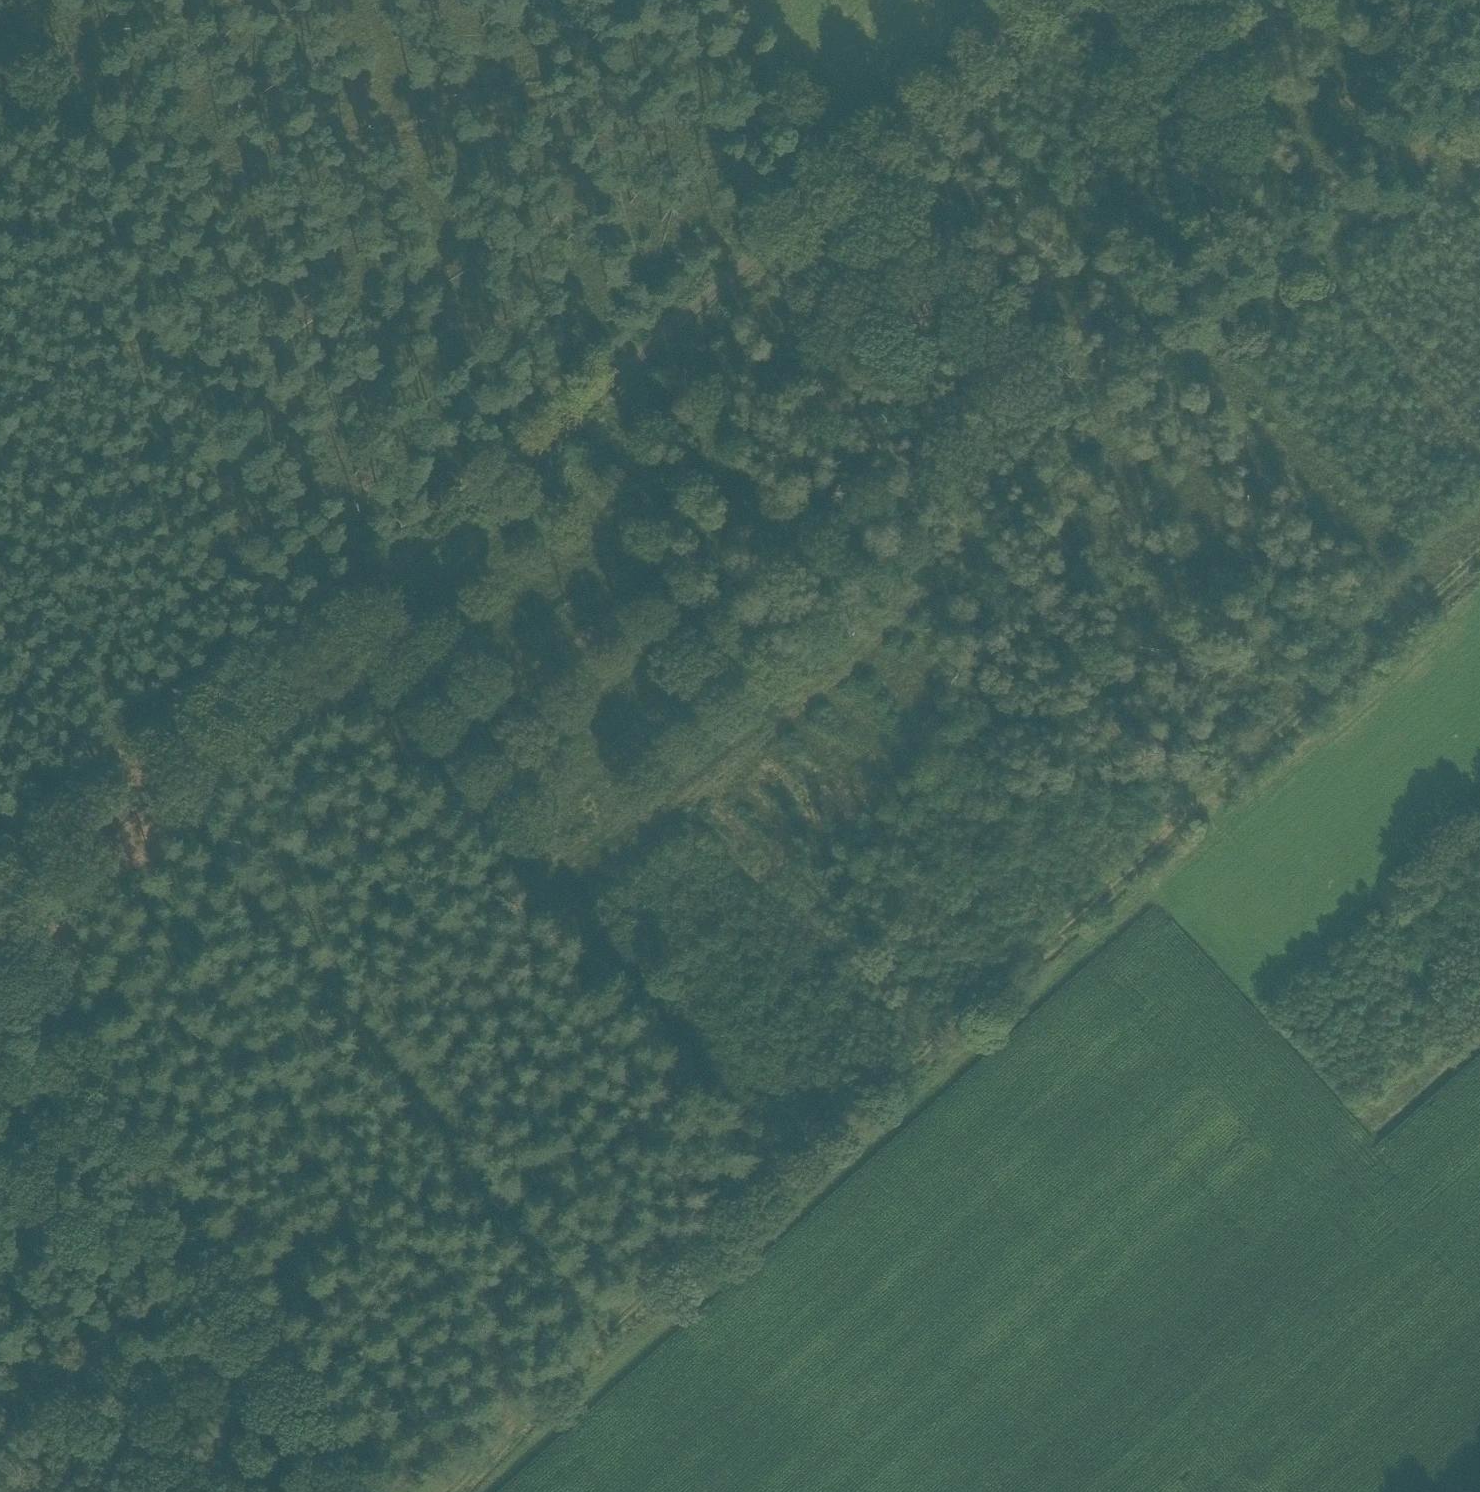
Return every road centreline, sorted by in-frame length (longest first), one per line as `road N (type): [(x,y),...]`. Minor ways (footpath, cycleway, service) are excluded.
road 1 (track): [(374,1491),(203,1203),(0,904)]

